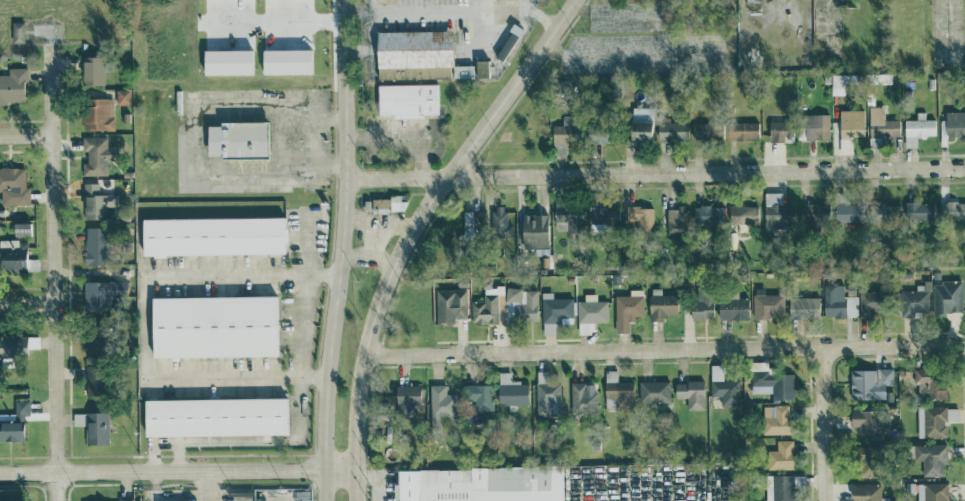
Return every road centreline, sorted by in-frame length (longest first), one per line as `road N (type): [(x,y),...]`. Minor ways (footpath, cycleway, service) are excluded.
road 1 (residential): [(347,176),(964,166)]
road 2 (residential): [(365,354),(964,351)]
road 3 (secondary): [(357,470),(365,354),(393,270),(445,177),(576,0)]
road 4 (secondary): [(344,0),(347,176),(322,500)]
road 5 (residential): [(50,47),(58,500)]
road 6 (residential): [(0,473),(357,470)]
road 7 (residential): [(822,347),(823,500)]

